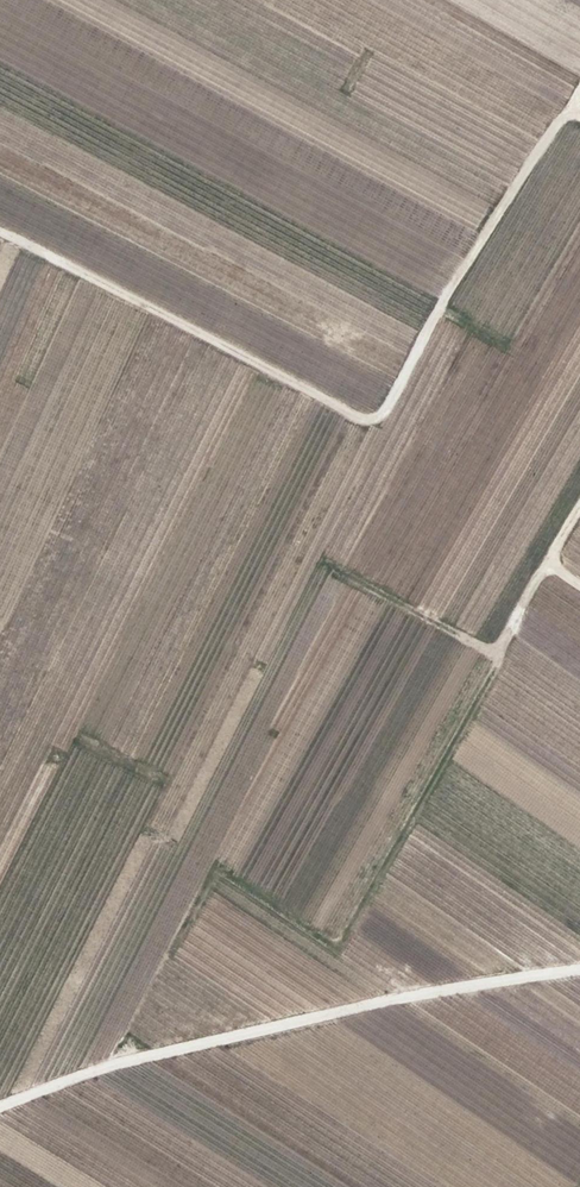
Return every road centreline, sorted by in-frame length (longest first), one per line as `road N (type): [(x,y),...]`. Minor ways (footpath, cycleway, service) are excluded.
road 1 (track): [(579,116),(566,109),(423,331),(385,412),(376,414),(0,235)]
road 2 (track): [(0,1106),(208,1038),(579,965)]

